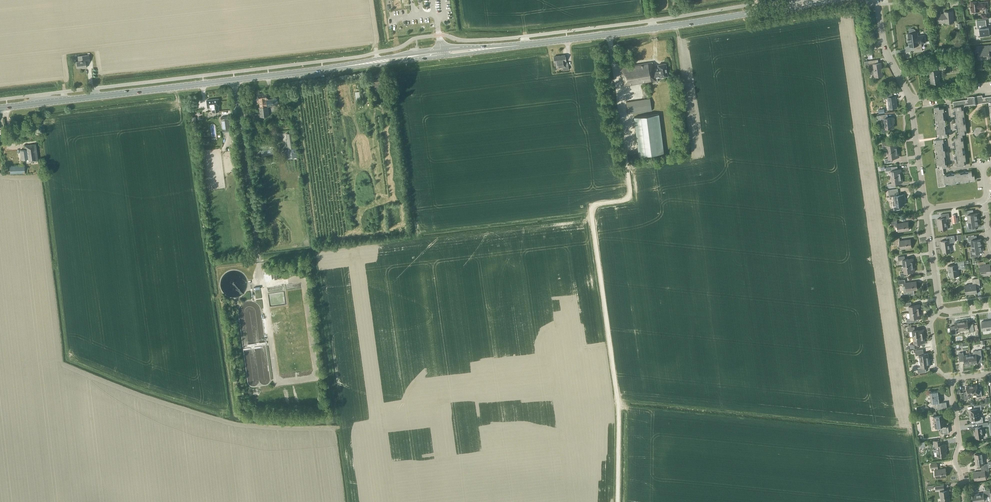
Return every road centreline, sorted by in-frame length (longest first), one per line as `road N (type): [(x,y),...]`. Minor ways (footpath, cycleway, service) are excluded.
road 1 (primary): [(0,108),(336,68)]
road 2 (primary): [(509,46),(762,12)]
road 3 (primary): [(336,68),(509,46)]
road 4 (primary): [(509,46),(336,68)]
road 5 (residential): [(963,501),(950,380)]

